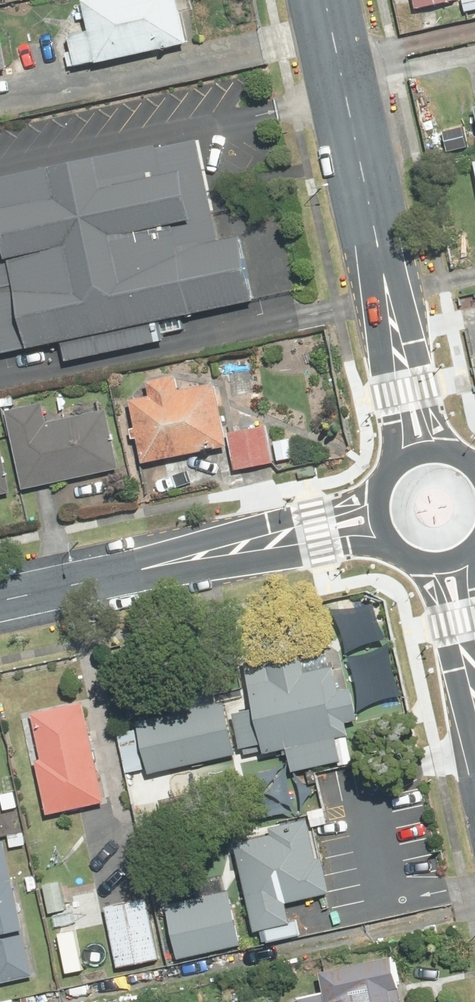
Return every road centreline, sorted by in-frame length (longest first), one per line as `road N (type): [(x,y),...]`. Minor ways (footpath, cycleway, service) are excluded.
road 1 (tertiary): [(402,344),(328,0)]
road 2 (residential): [(0,602),(237,551)]
road 3 (residential): [(237,551),(375,491)]
road 4 (residential): [(383,550),(237,551)]
road 5 (tertiary): [(402,344),(462,455)]
road 6 (tertiary): [(391,468),(402,344)]

